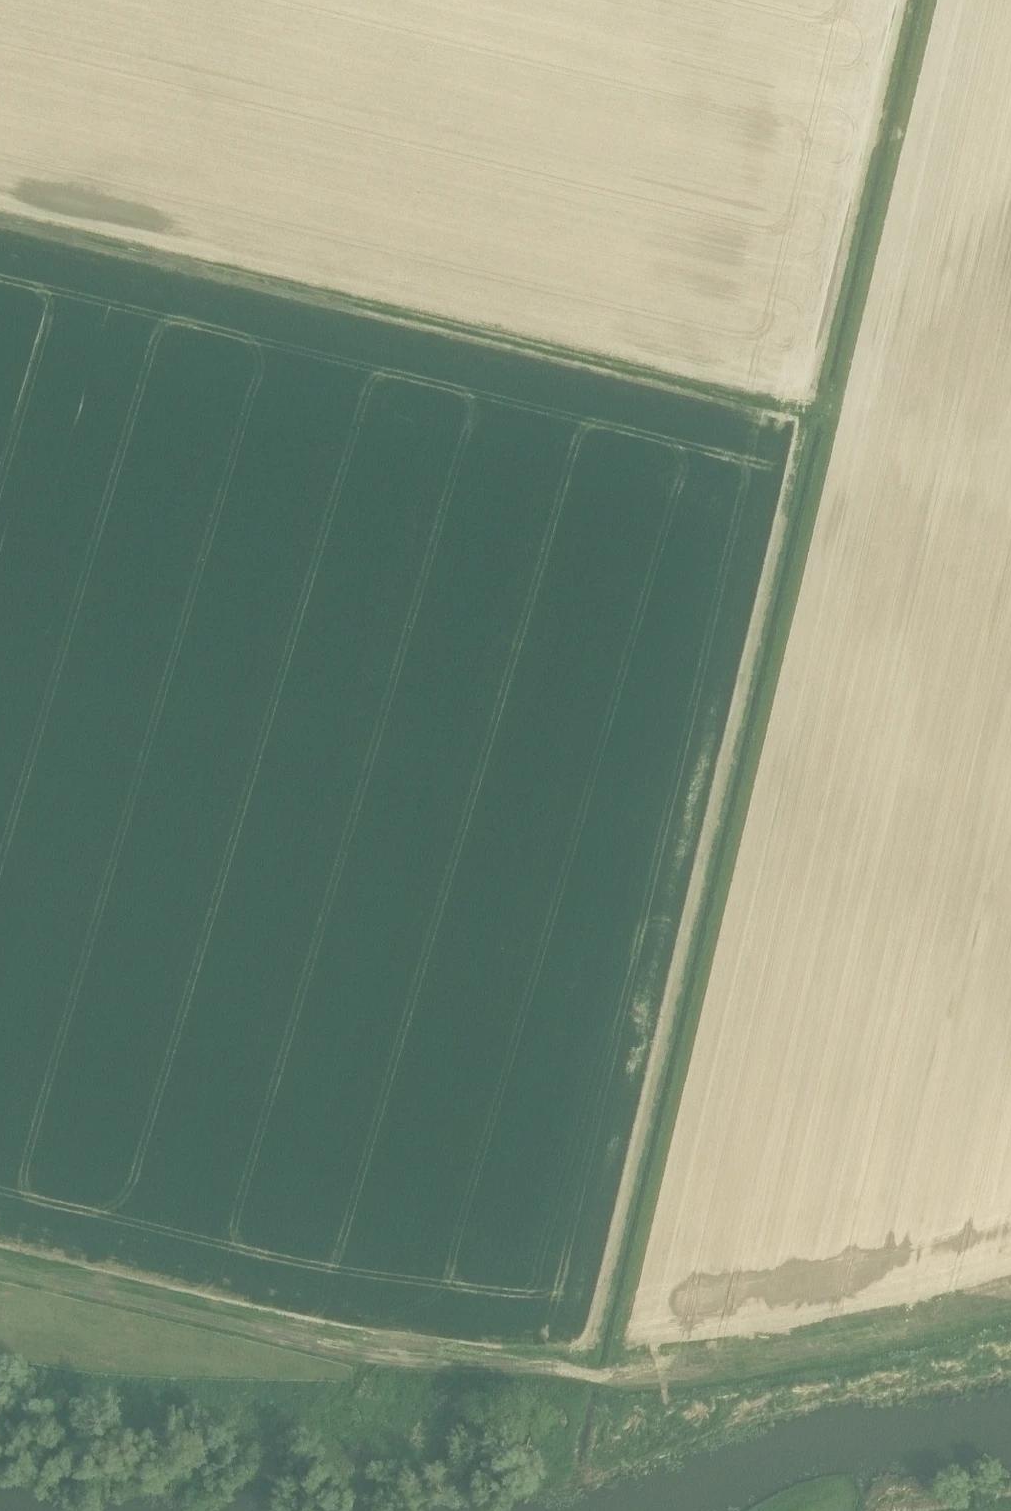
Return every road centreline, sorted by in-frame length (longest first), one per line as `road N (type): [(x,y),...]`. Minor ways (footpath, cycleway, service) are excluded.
road 1 (track): [(835,421),(611,1376),(373,1354),(0,1264)]
road 2 (track): [(0,216),(835,421),(932,0)]
road 3 (track): [(611,1376),(809,1356),(1010,1306)]

